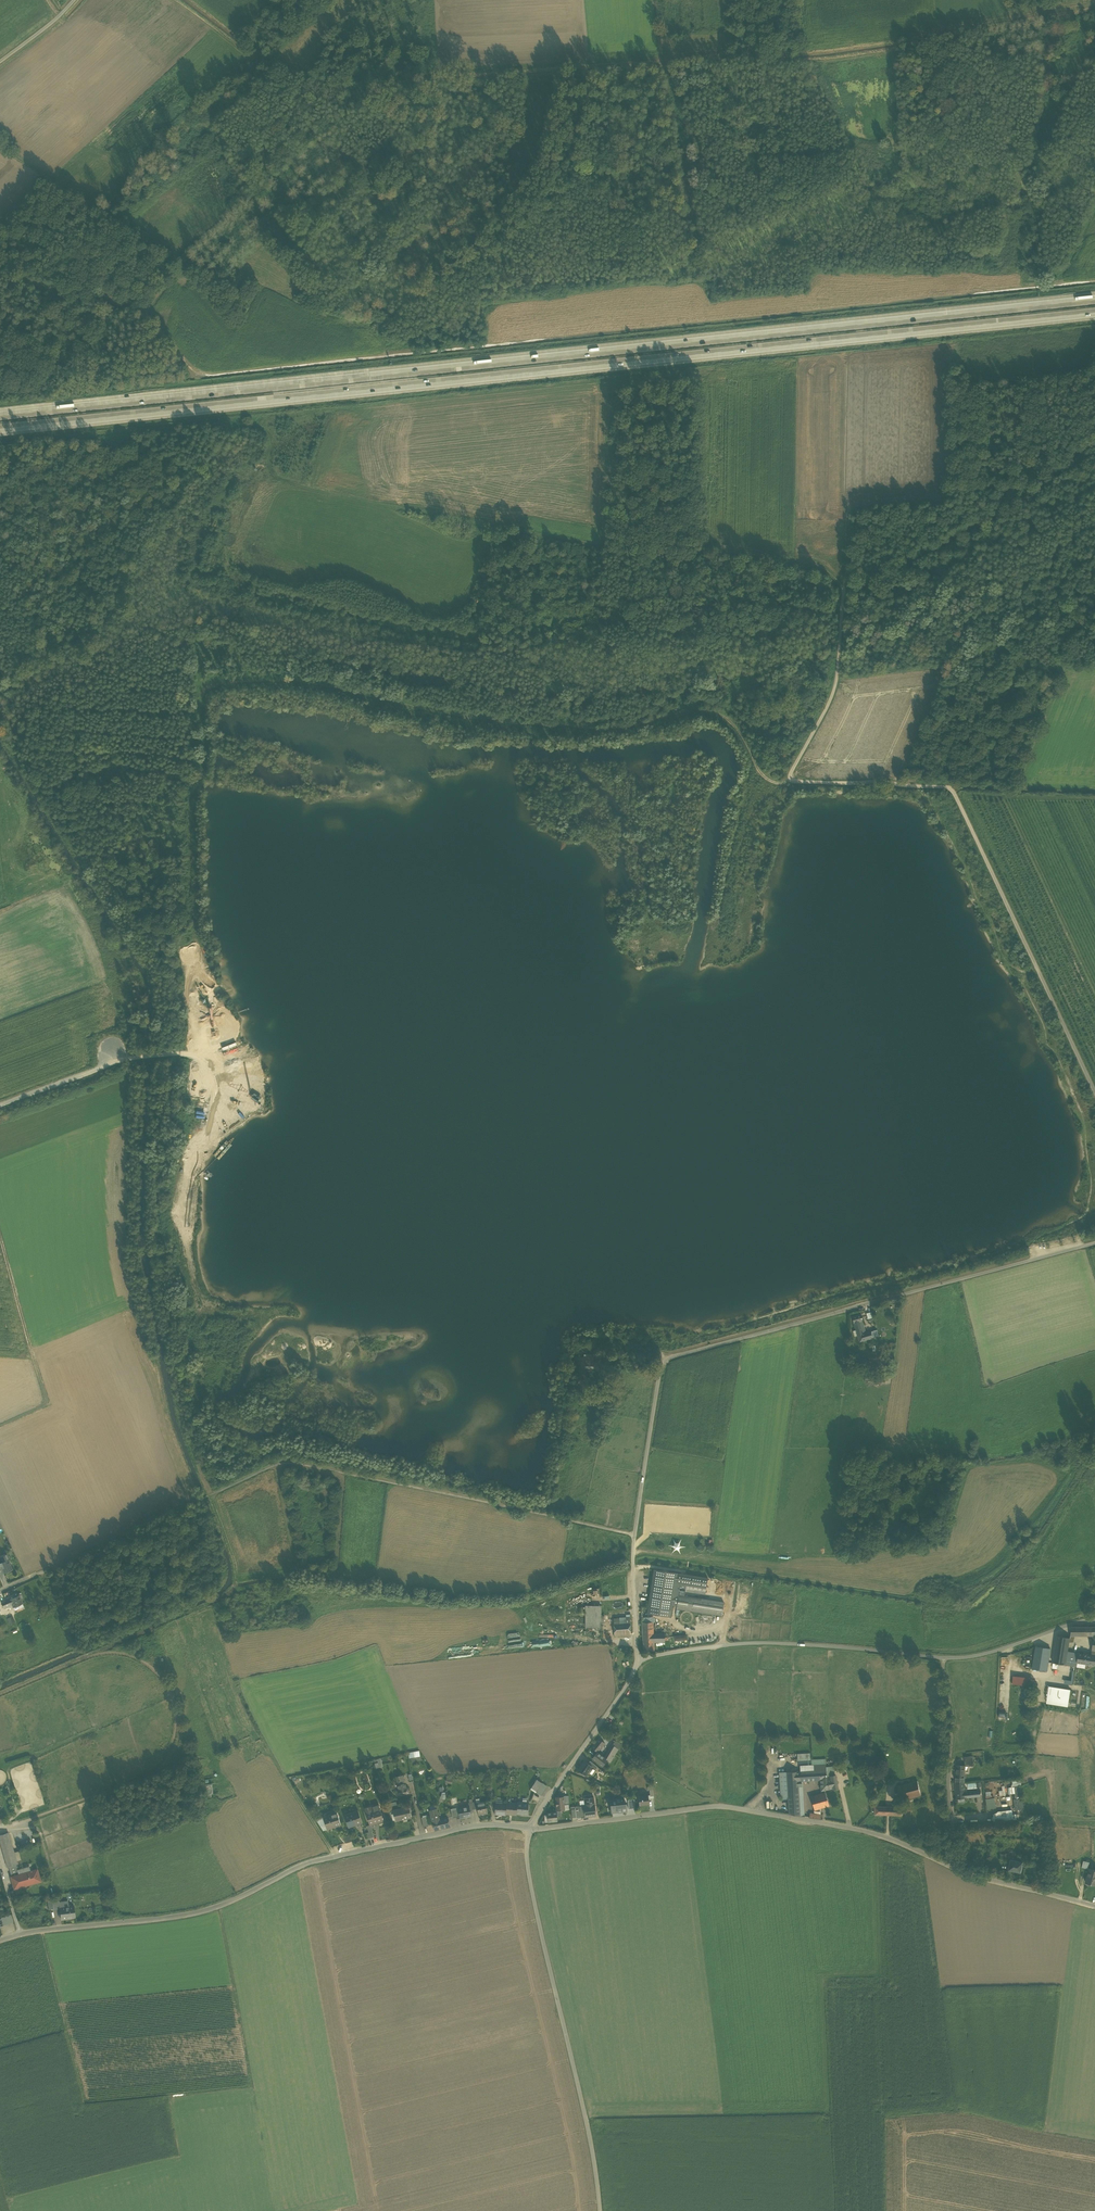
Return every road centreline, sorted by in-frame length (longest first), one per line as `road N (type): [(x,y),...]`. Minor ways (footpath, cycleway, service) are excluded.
road 1 (motorway): [(0,429),(1094,312)]
road 2 (motorway): [(1094,300),(0,417)]
road 3 (track): [(142,308),(199,378),(1094,282)]
road 4 (unclassified): [(1094,1243),(662,1359),(634,1534),(638,1658)]
road 5 (residential): [(531,1829),(470,1827),(313,1862),(210,1909),(0,1940)]
road 6 (unclassified): [(638,1658),(785,1644),(971,1656),(1094,1619)]
road 7 (track): [(841,590),(814,567),(636,555),(543,533),(507,536),(400,507)]
road 8 (residential): [(958,1868),(876,1832),(719,1807),(531,1829)]
road 9 (unclassified): [(600,2210),(528,1869),(531,1829)]
road 10 (track): [(1094,1092),(951,787)]
road 11 (track): [(841,608),(1006,510),(1094,445)]
road 12 (track): [(951,787),(787,778),(839,675)]
road 13 (track): [(0,471),(74,437),(225,421),(247,427)]
road 14 (track): [(0,1237),(47,1406),(0,1427)]
road 15 (track): [(0,149),(181,262)]
road 16 (unclassified): [(638,1658),(531,1829)]
road 17 (track): [(223,1904),(253,2091)]
road 18 (track): [(0,280),(142,308)]
road 19 (track): [(951,787),(1094,793)]
road 20 (residential): [(1094,1906),(958,1868)]
road 21 (track): [(261,1742),(335,1857)]

